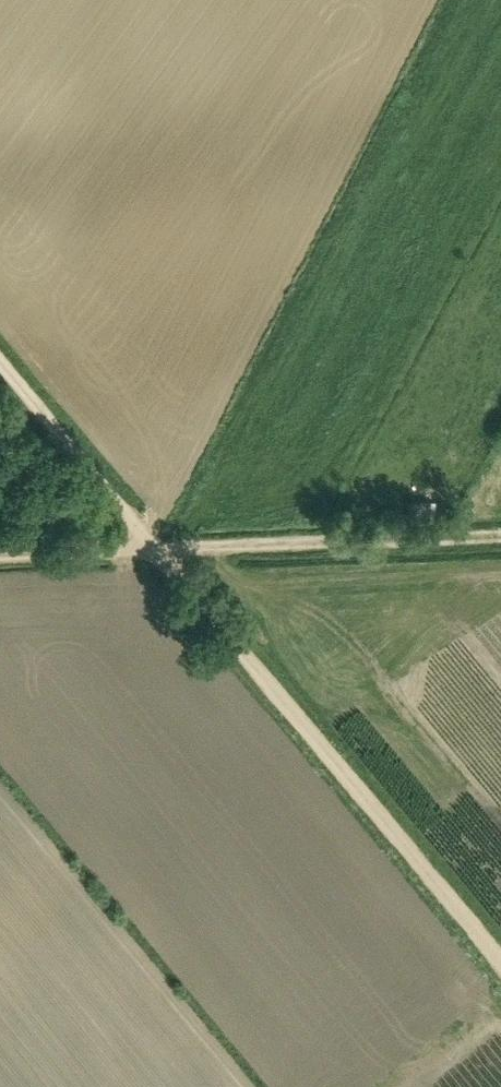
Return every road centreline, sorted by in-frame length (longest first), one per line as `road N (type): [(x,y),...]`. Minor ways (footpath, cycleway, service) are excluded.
road 1 (track): [(500,965),(153,554)]
road 2 (track): [(500,536),(153,554)]
road 3 (track): [(153,554),(0,369)]
road 4 (track): [(153,554),(0,560)]

